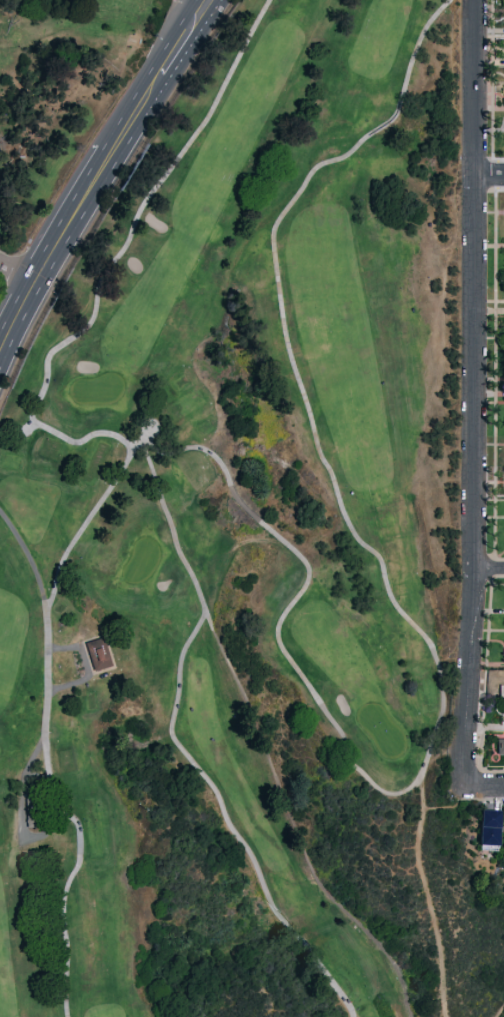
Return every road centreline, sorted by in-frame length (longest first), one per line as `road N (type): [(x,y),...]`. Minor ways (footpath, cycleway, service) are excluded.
road 1 (residential): [(467,788),(478,568),(476,0)]
road 2 (secondary): [(0,355),(210,0)]

